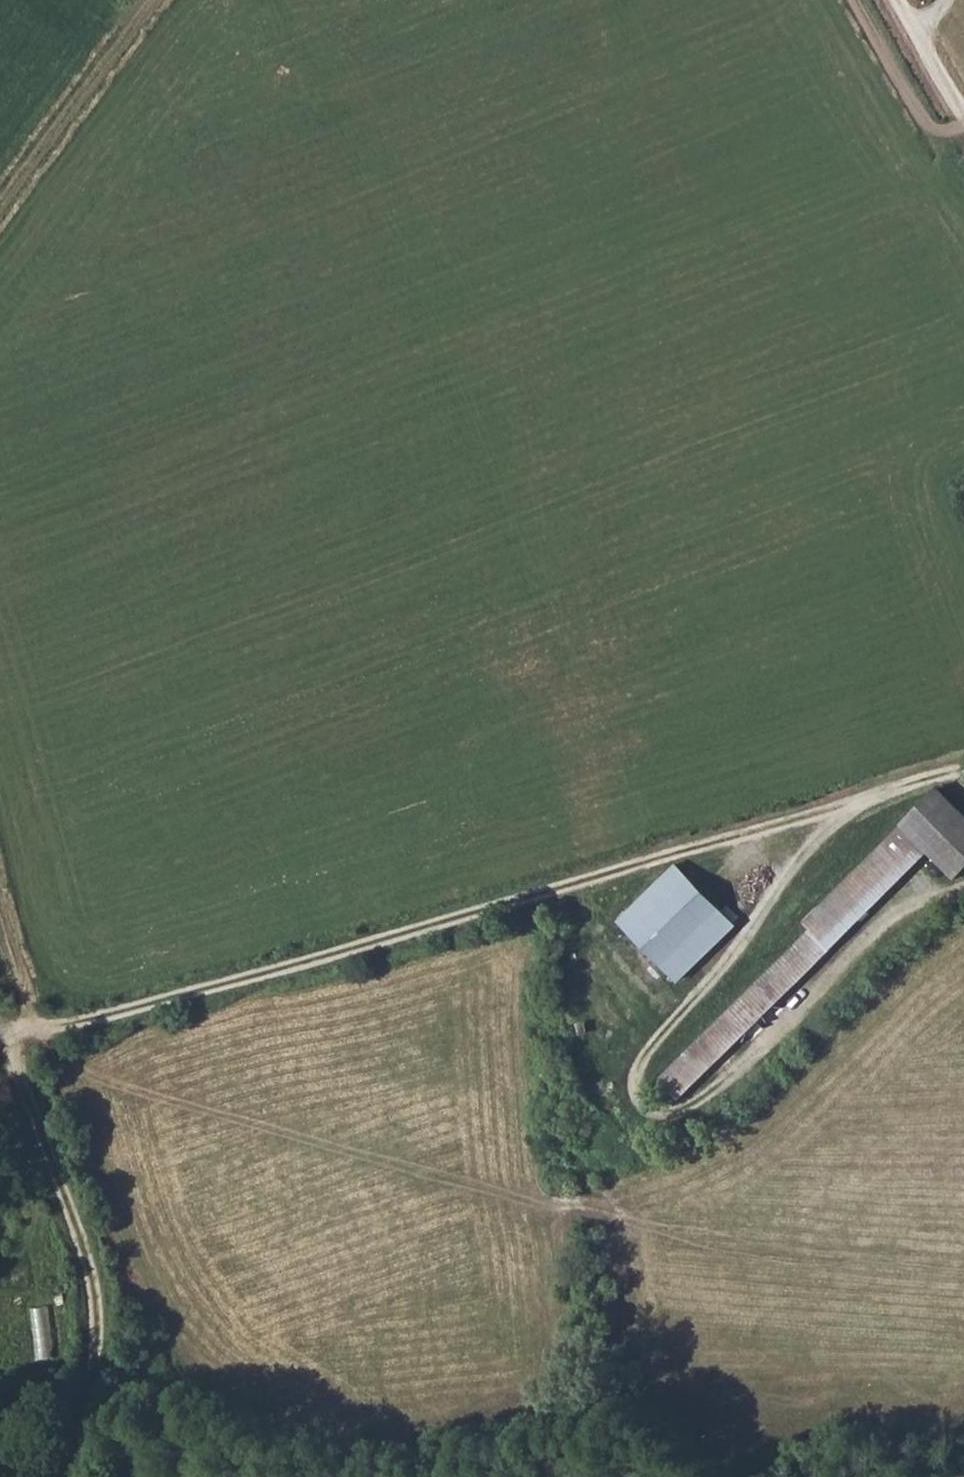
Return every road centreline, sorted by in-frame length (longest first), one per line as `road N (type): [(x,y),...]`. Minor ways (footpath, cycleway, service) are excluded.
road 1 (track): [(963,762),(386,940),(28,1036),(14,1055),(99,1313),(68,1476)]
road 2 (unclassified): [(898,0),(963,111)]

